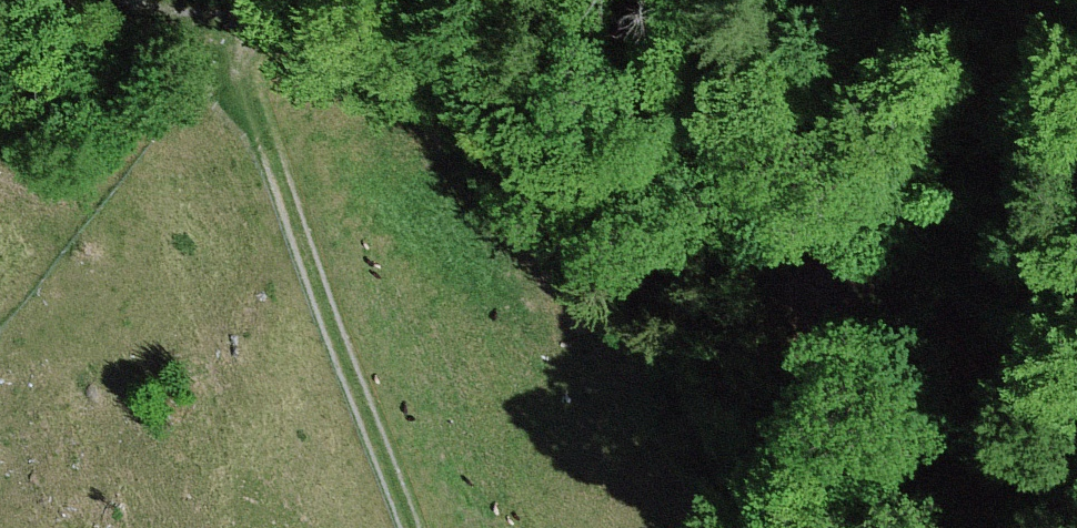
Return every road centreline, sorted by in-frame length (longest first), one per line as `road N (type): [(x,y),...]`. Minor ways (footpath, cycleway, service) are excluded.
road 1 (track): [(793,298),(605,146),(538,58),(457,33),(352,17),(266,16)]
road 2 (track): [(266,16),(255,69),(425,527)]
road 3 (track): [(1009,527),(793,298)]
road 4 (track): [(793,298),(733,0)]

